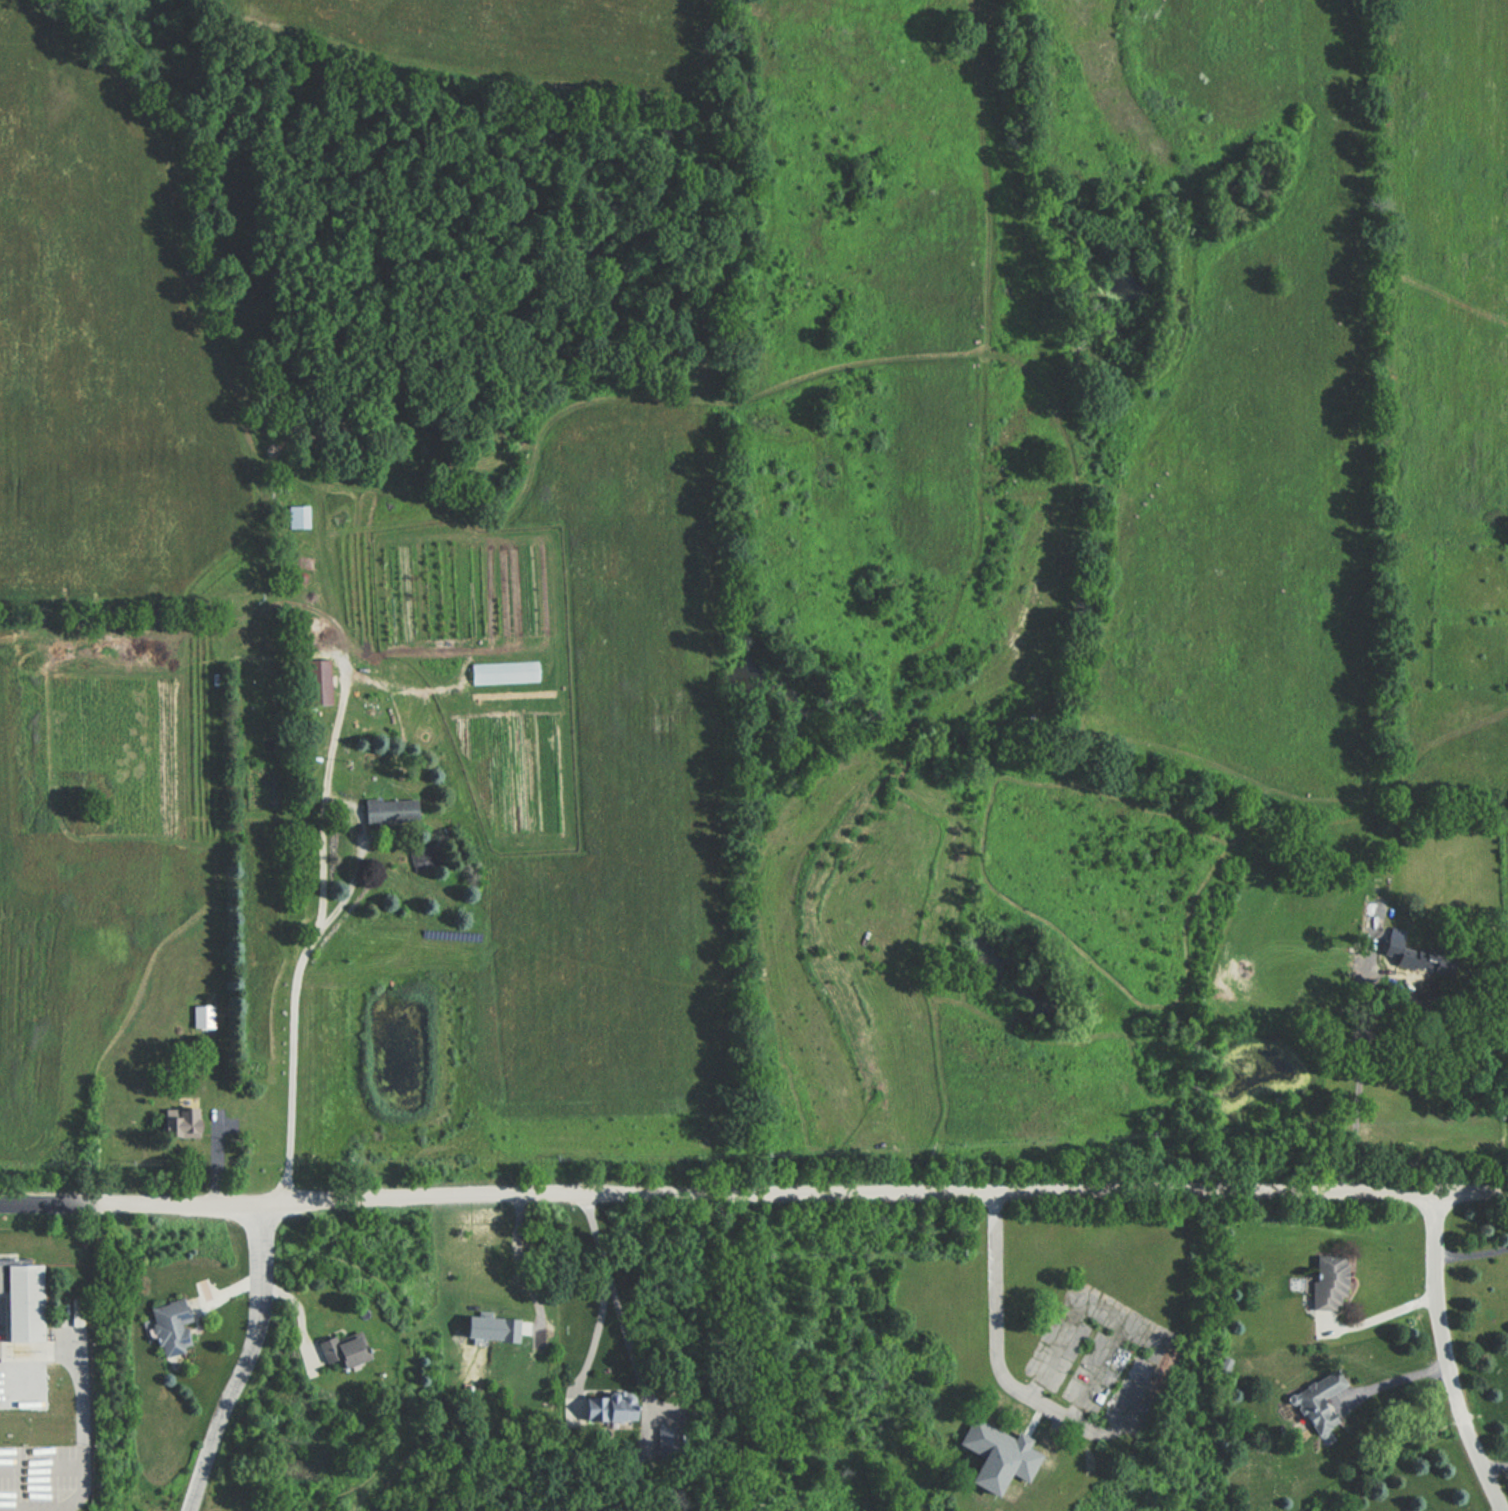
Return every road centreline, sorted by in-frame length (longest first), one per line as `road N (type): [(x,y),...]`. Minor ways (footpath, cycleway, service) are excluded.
road 1 (residential): [(1507,1187),(117,1199)]
road 2 (residential): [(1437,1190),(1442,1329),(1464,1418),(1505,1510)]
road 3 (residential): [(256,1198),(254,1328),(190,1510)]

